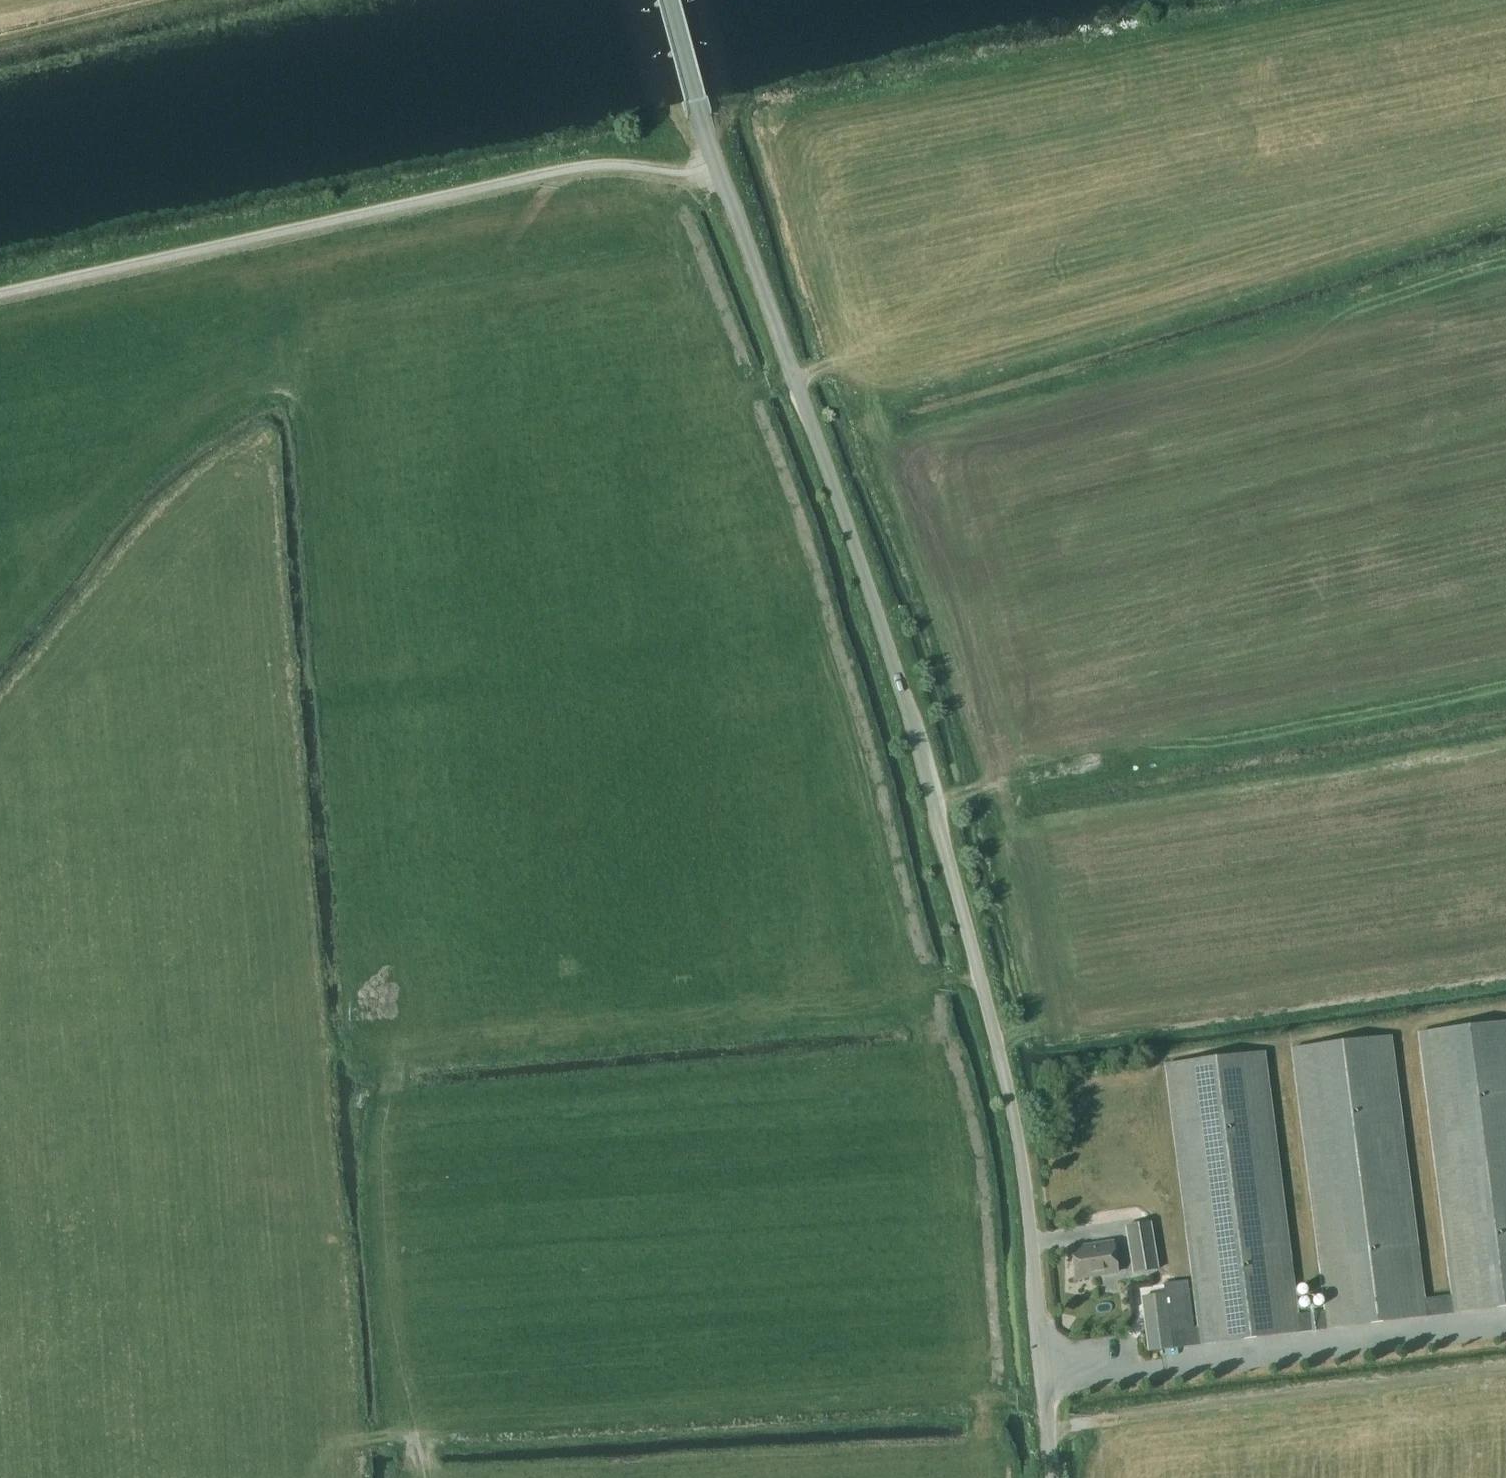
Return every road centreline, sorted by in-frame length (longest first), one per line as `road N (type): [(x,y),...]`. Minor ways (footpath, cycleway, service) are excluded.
road 1 (unclassified): [(1055,1477),(1022,1157),(986,975),(935,800),(669,0)]

